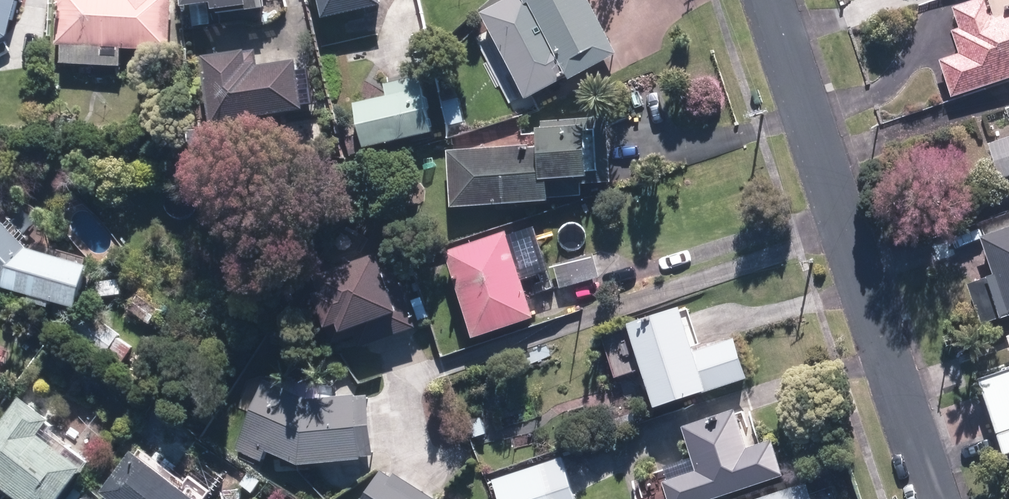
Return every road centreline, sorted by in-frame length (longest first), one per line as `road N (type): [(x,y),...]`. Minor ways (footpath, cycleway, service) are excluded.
road 1 (residential): [(932,498),(768,0)]

